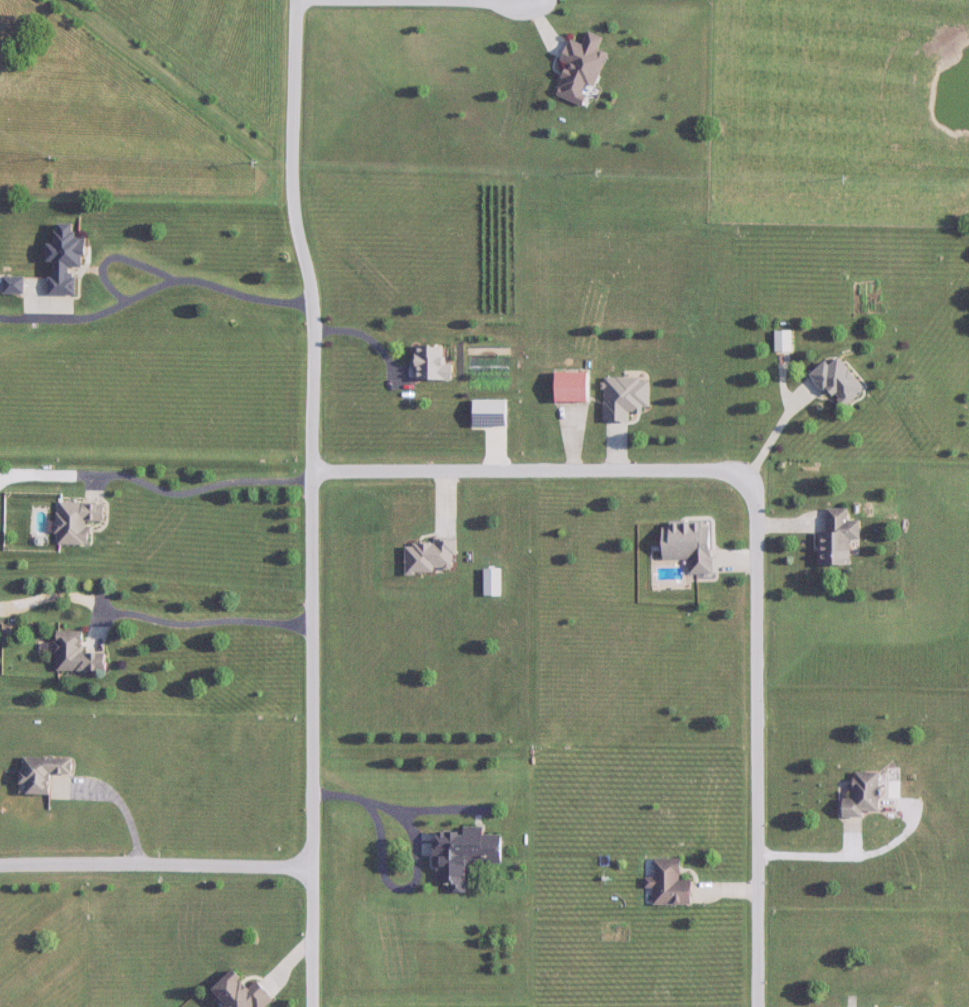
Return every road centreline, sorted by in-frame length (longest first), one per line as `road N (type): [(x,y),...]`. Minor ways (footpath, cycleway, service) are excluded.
road 1 (residential): [(300,0),(294,190),(318,340),(315,1006)]
road 2 (residential): [(754,478),(759,1006)]
road 3 (residential): [(315,472),(694,470),(754,478)]

